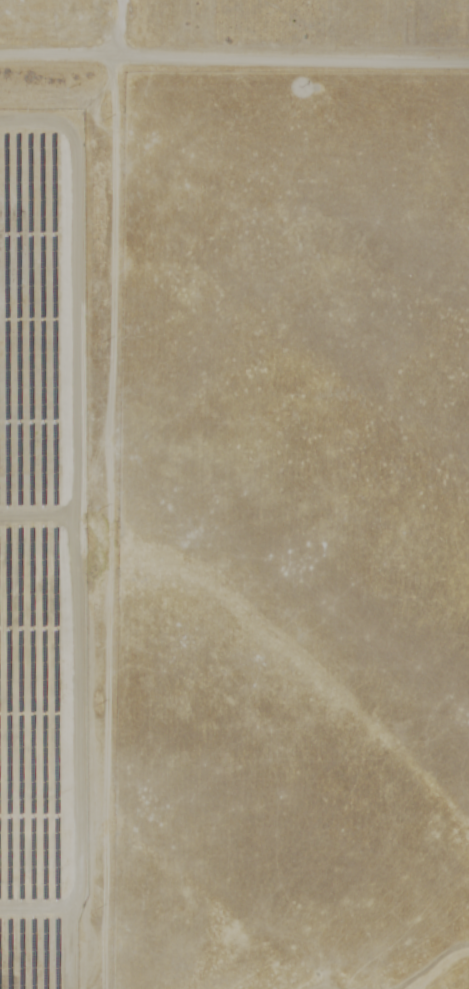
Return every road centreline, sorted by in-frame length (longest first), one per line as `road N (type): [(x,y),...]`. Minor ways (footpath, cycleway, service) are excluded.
road 1 (residential): [(0,54),(468,58)]

